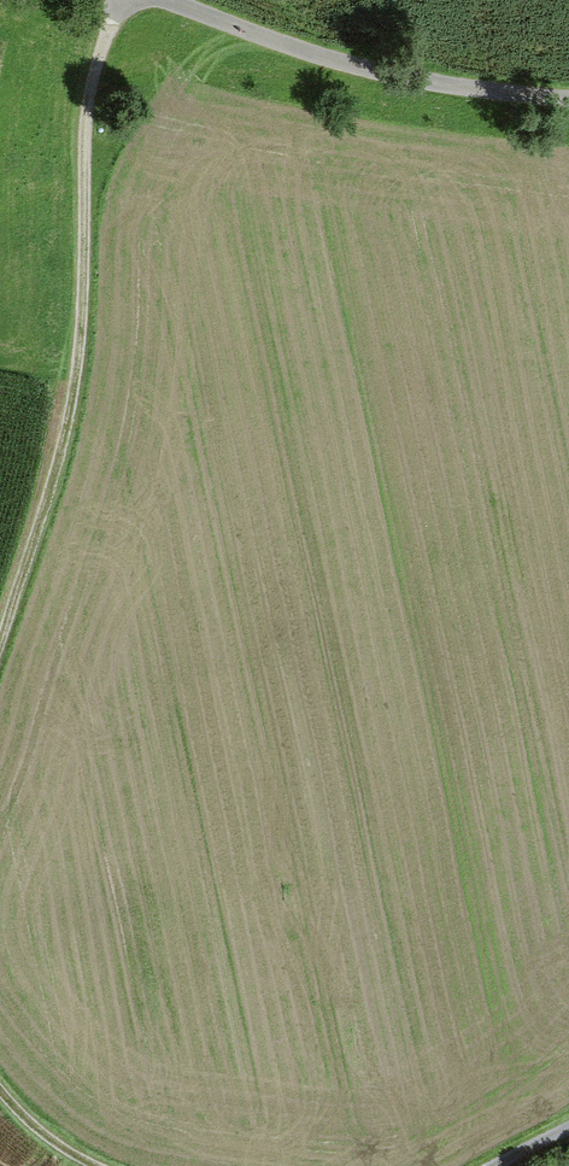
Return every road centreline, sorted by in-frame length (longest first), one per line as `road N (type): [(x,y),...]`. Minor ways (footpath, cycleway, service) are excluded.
road 1 (track): [(127,0),(97,65),(86,123),(88,272),(68,439),(0,647)]
road 2 (residential): [(568,98),(373,72),(166,0)]
road 3 (track): [(0,1087),(33,1125),(95,1165)]

